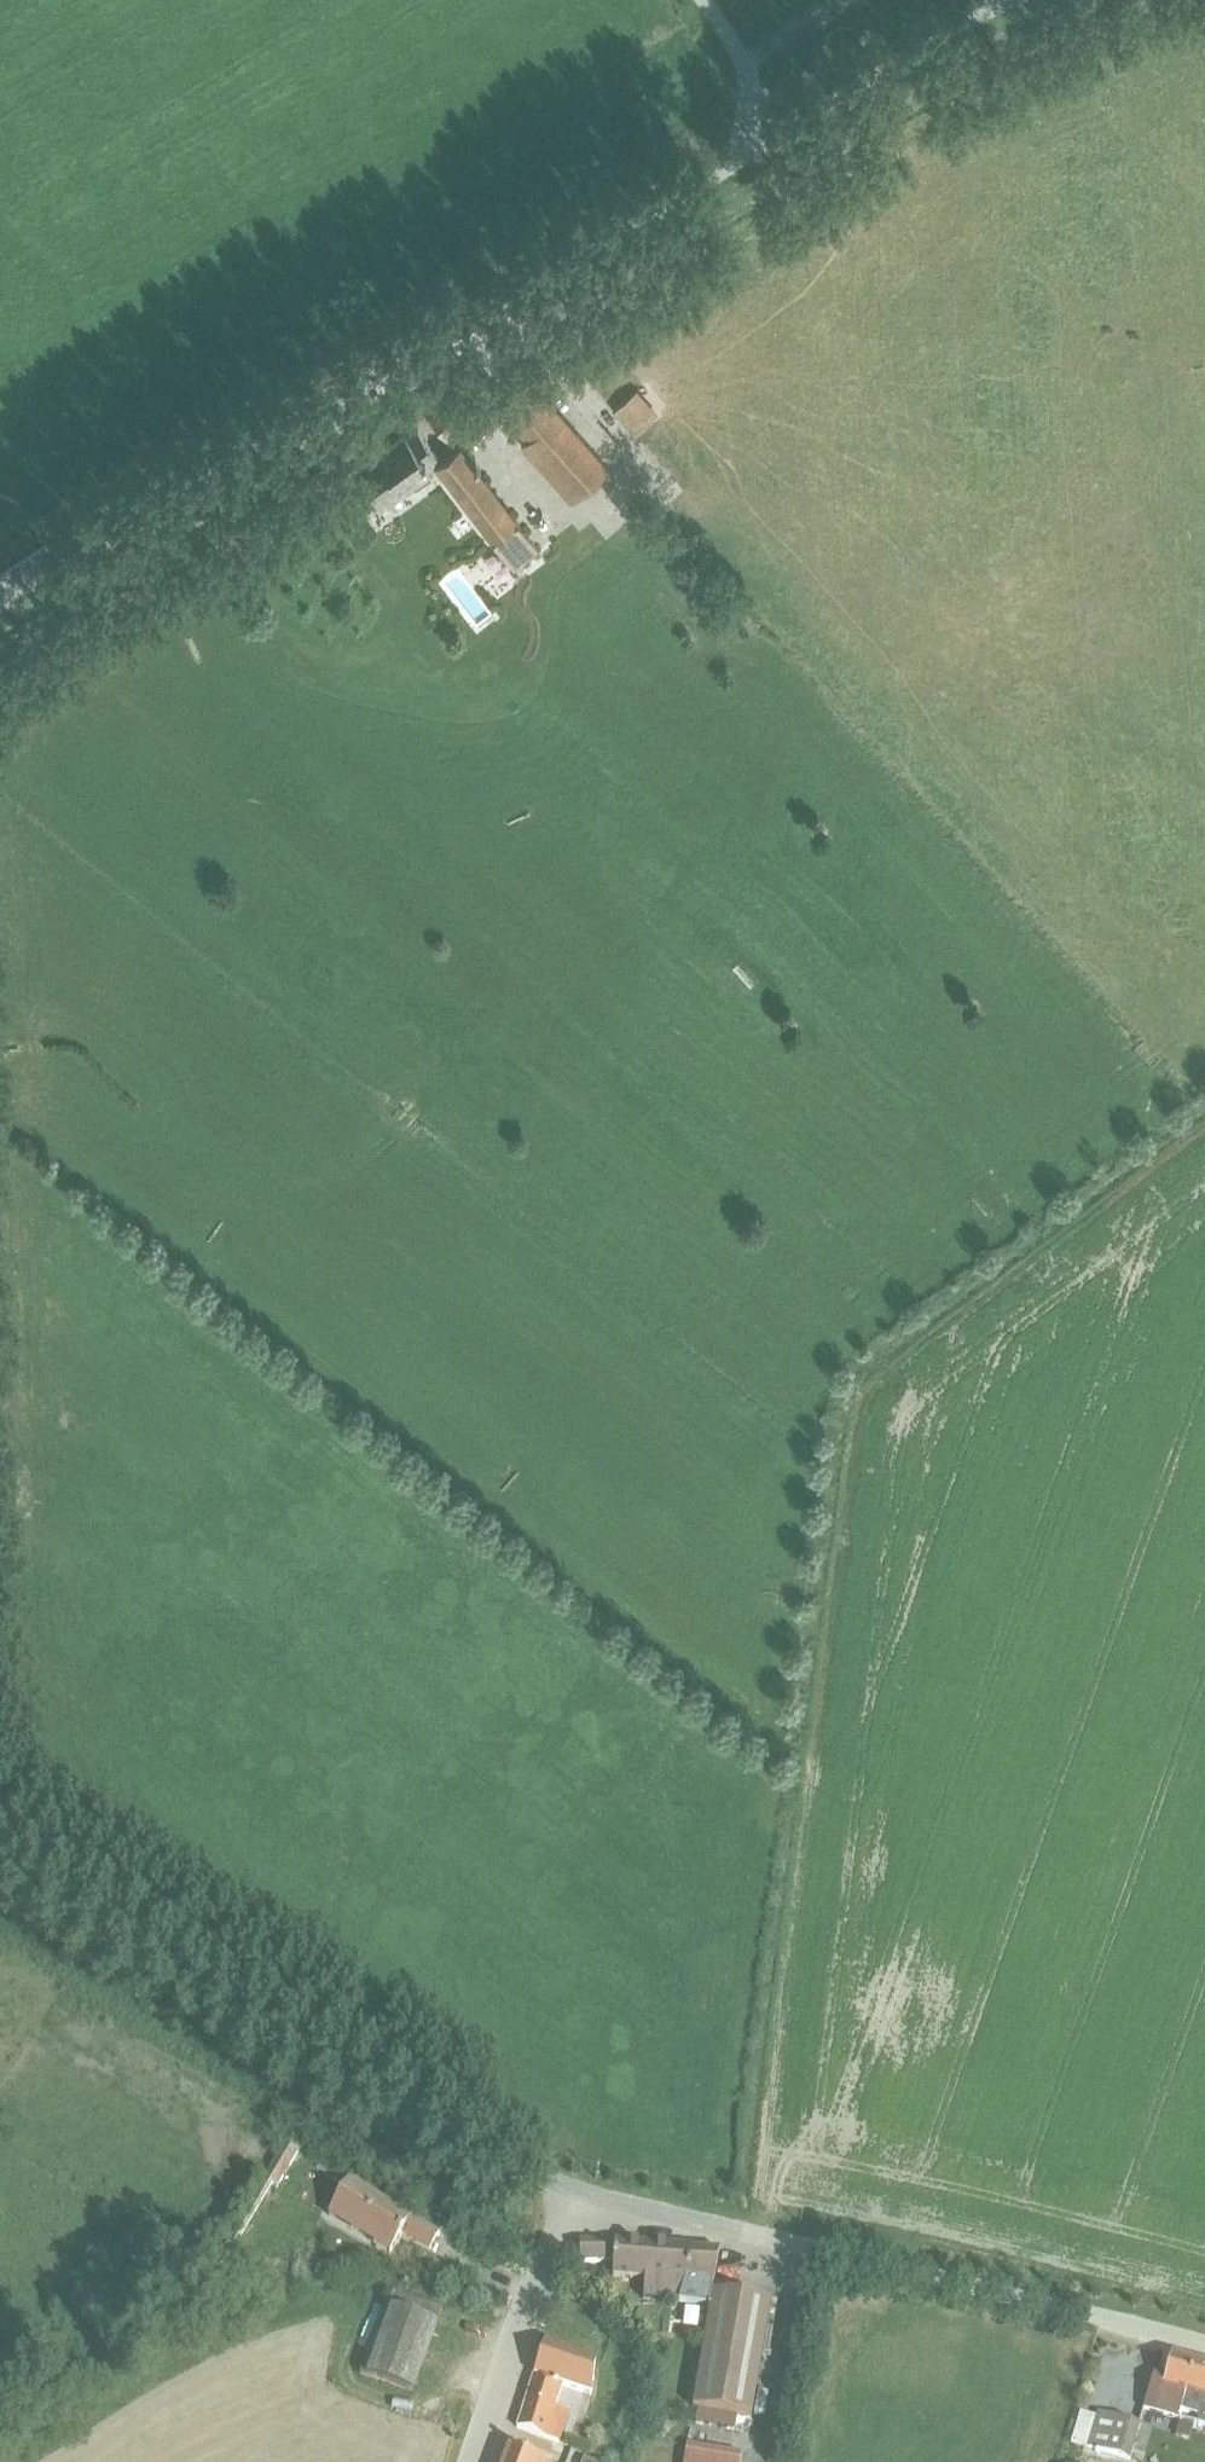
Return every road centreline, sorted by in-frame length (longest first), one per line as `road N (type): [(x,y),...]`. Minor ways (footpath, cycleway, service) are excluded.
road 1 (unclassified): [(757,121),(734,163),(504,293),(0,605)]
road 2 (unclassified): [(0,1816),(48,1867),(345,2060),(514,2162),(573,2189)]
road 3 (unclassified): [(573,2189),(1204,2347)]
road 4 (residential): [(573,2189),(472,2461)]
road 5 (unclassified): [(757,121),(793,124),(1002,0)]
road 6 (unclassified): [(705,0),(748,60),(757,121)]

